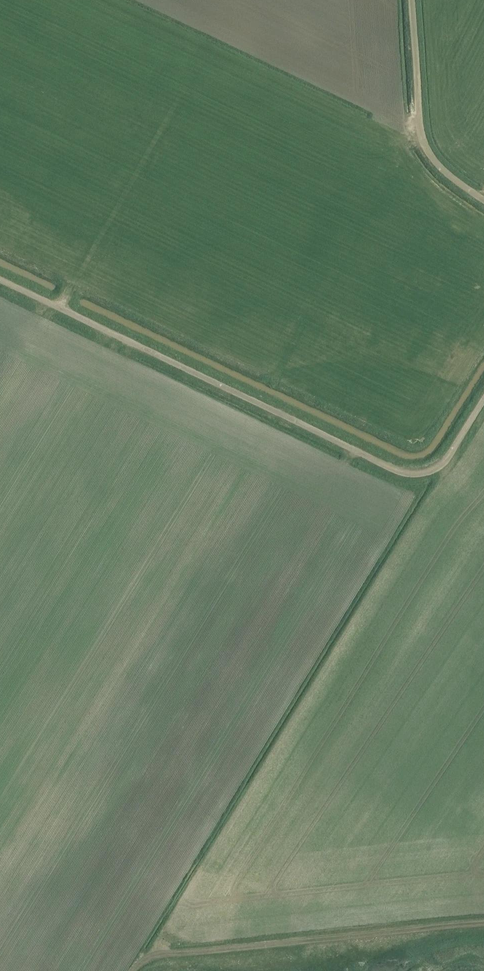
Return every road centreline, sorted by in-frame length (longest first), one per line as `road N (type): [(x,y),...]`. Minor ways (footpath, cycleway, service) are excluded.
road 1 (track): [(153,955),(439,488),(446,460)]
road 2 (unclassified): [(483,400),(440,465),(407,473),(0,279)]
road 3 (track): [(483,923),(153,955),(136,970)]
road 4 (unclassified): [(483,199),(443,169),(423,139),(411,0)]

